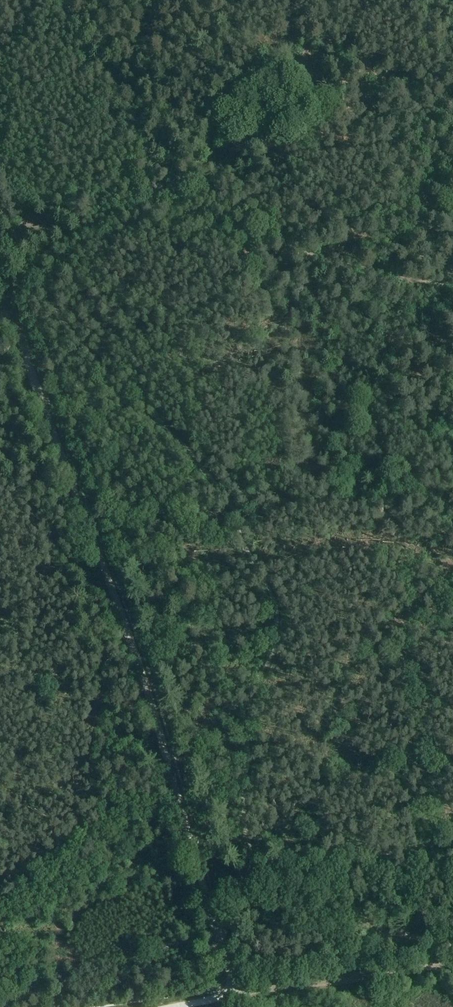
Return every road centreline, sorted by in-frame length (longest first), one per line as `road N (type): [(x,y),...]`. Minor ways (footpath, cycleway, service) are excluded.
road 1 (track): [(82,234),(132,212),(170,209),(316,258),(452,287)]
road 2 (track): [(234,996),(452,964)]

